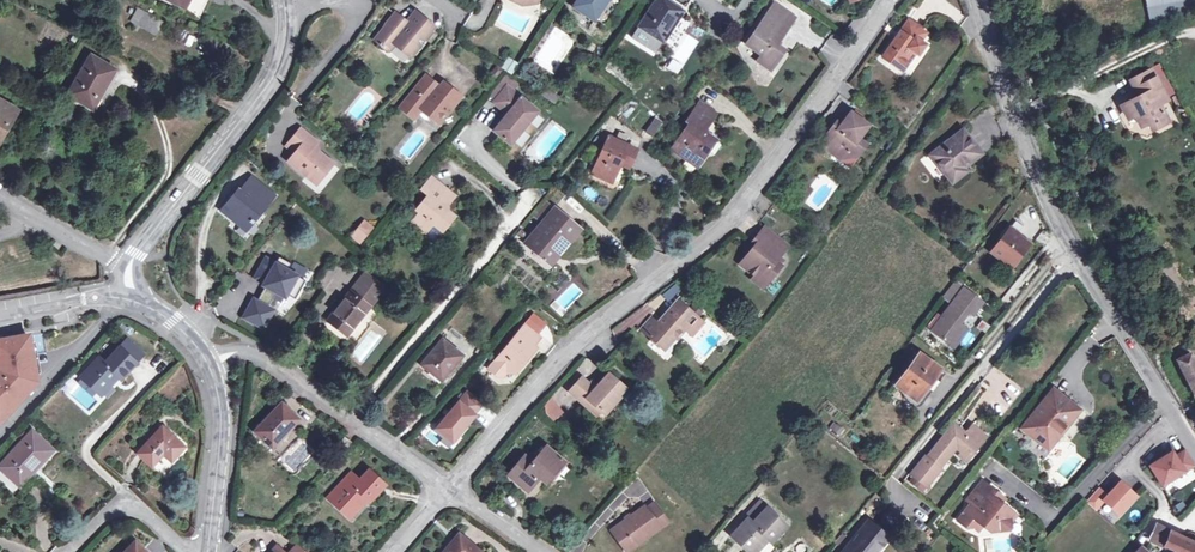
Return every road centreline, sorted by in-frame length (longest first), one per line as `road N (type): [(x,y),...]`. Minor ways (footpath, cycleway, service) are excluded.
road 1 (residential): [(447,489),(524,397),(749,194),(892,0)]
road 2 (residential): [(975,0),(1007,104),(1074,258),(1194,449)]
road 3 (residential): [(126,269),(273,74),(286,32),(284,0)]
road 4 (residential): [(204,353),(254,354),(353,415),(447,489)]
road 5 (unclassified): [(207,551),(221,430),(204,353)]
road 6 (residential): [(66,551),(127,497),(192,551)]
road 7 (residential): [(0,193),(126,269)]
road 8 (residential): [(128,300),(82,300),(0,317)]

